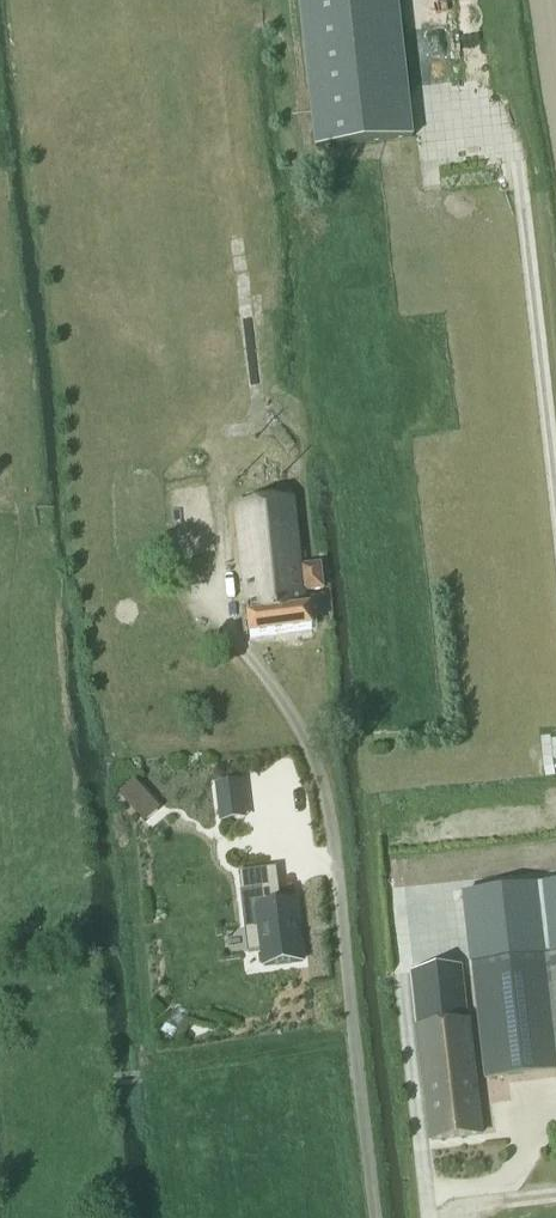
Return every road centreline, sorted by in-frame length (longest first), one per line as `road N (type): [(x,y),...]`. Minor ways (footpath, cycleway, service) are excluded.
road 1 (track): [(377,1217),(330,809),(308,747),(240,645),(214,444),(263,424),(214,0)]
road 2 (track): [(428,1217),(394,891),(555,873)]
road 3 (track): [(555,480),(518,149)]

